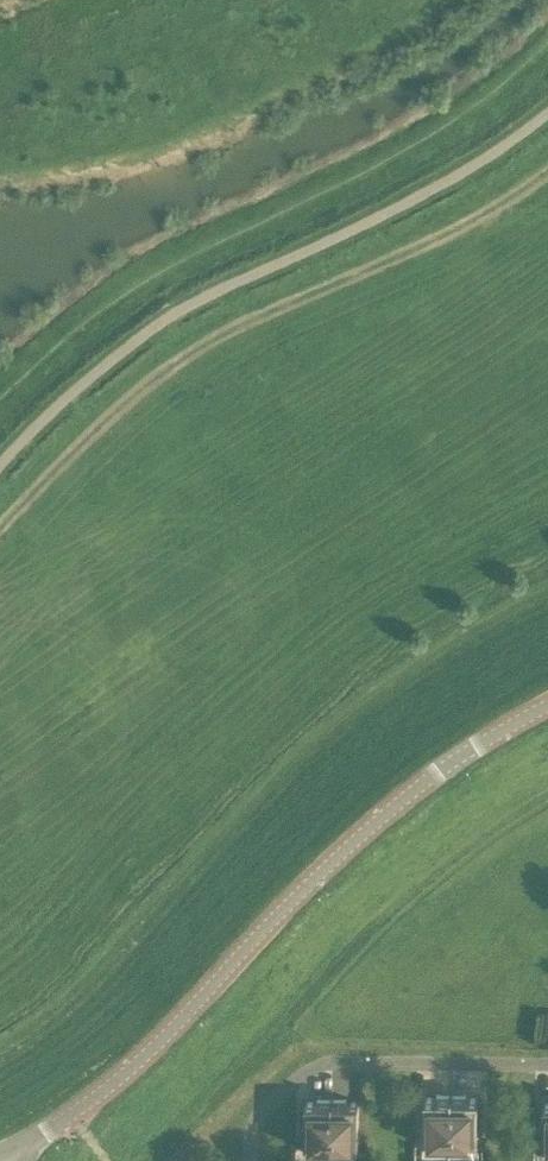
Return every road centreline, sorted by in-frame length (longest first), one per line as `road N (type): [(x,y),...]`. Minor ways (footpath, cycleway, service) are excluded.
road 1 (tertiary): [(0,1154),(74,1114),(145,1054),(399,800),(547,703)]
road 2 (residential): [(547,1064),(311,1062),(257,1112),(255,1160)]

